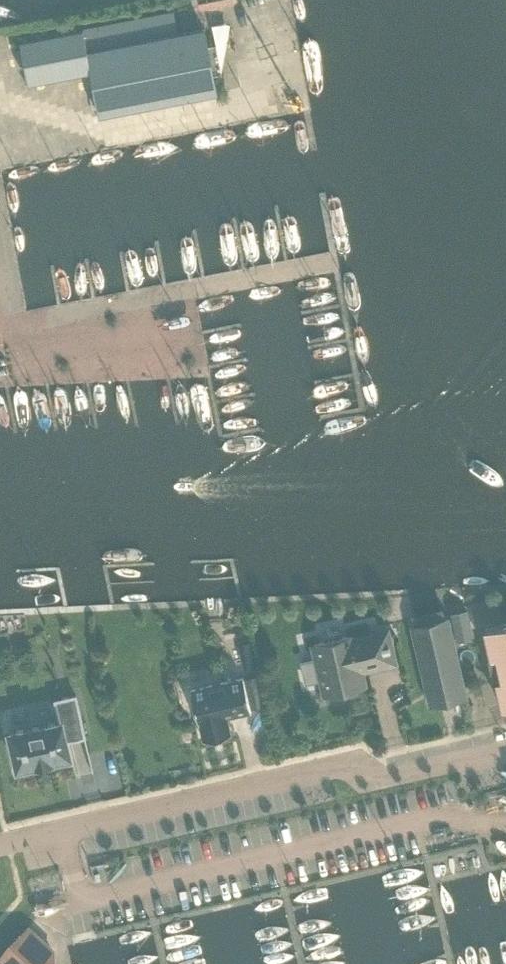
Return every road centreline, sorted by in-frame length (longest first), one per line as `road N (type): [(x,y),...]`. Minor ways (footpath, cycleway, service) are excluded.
road 1 (unclassified): [(0,850),(349,767),(375,785),(505,755)]

